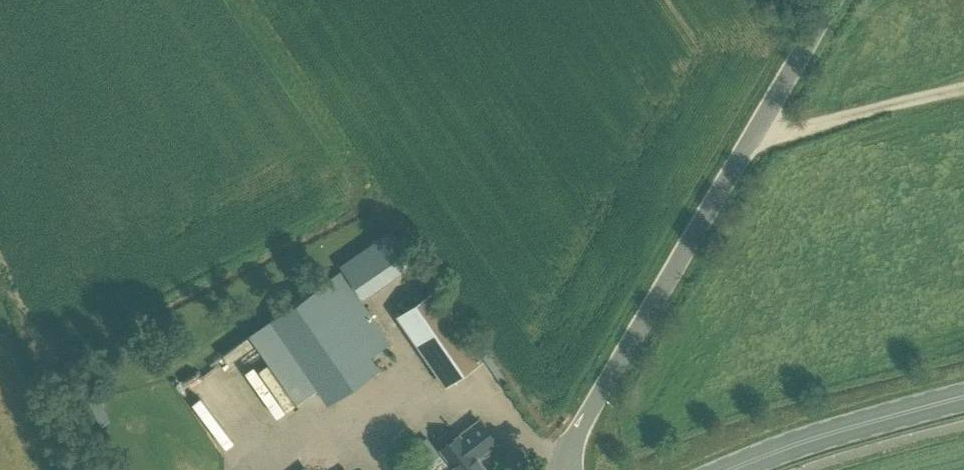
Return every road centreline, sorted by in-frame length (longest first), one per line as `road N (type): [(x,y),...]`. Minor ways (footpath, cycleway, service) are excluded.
road 1 (unclassified): [(566,469),(581,425),(834,0)]
road 2 (primary): [(731,469),(963,397)]

